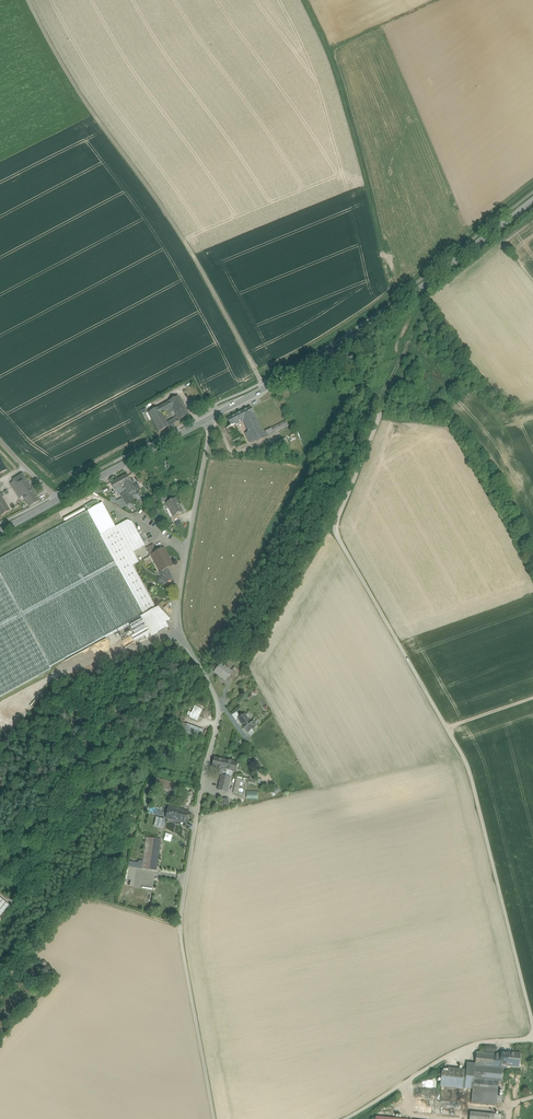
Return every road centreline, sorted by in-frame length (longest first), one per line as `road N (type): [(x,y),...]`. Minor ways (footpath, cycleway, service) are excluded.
road 1 (track): [(335,348),(380,418),(337,517),(339,541),(465,763),(532,1033)]
road 2 (unclassified): [(182,924),(217,722),(217,698),(179,613),(211,417)]
road 3 (unclassified): [(262,383),(190,251),(91,110),(28,0)]
road 4 (track): [(217,1118),(182,924),(83,895),(0,978)]
road 5 (secondary): [(532,201),(381,319),(211,417)]
road 6 (track): [(532,1037),(467,1044),(349,1118)]
road 7 (secondary): [(211,417),(58,500)]

